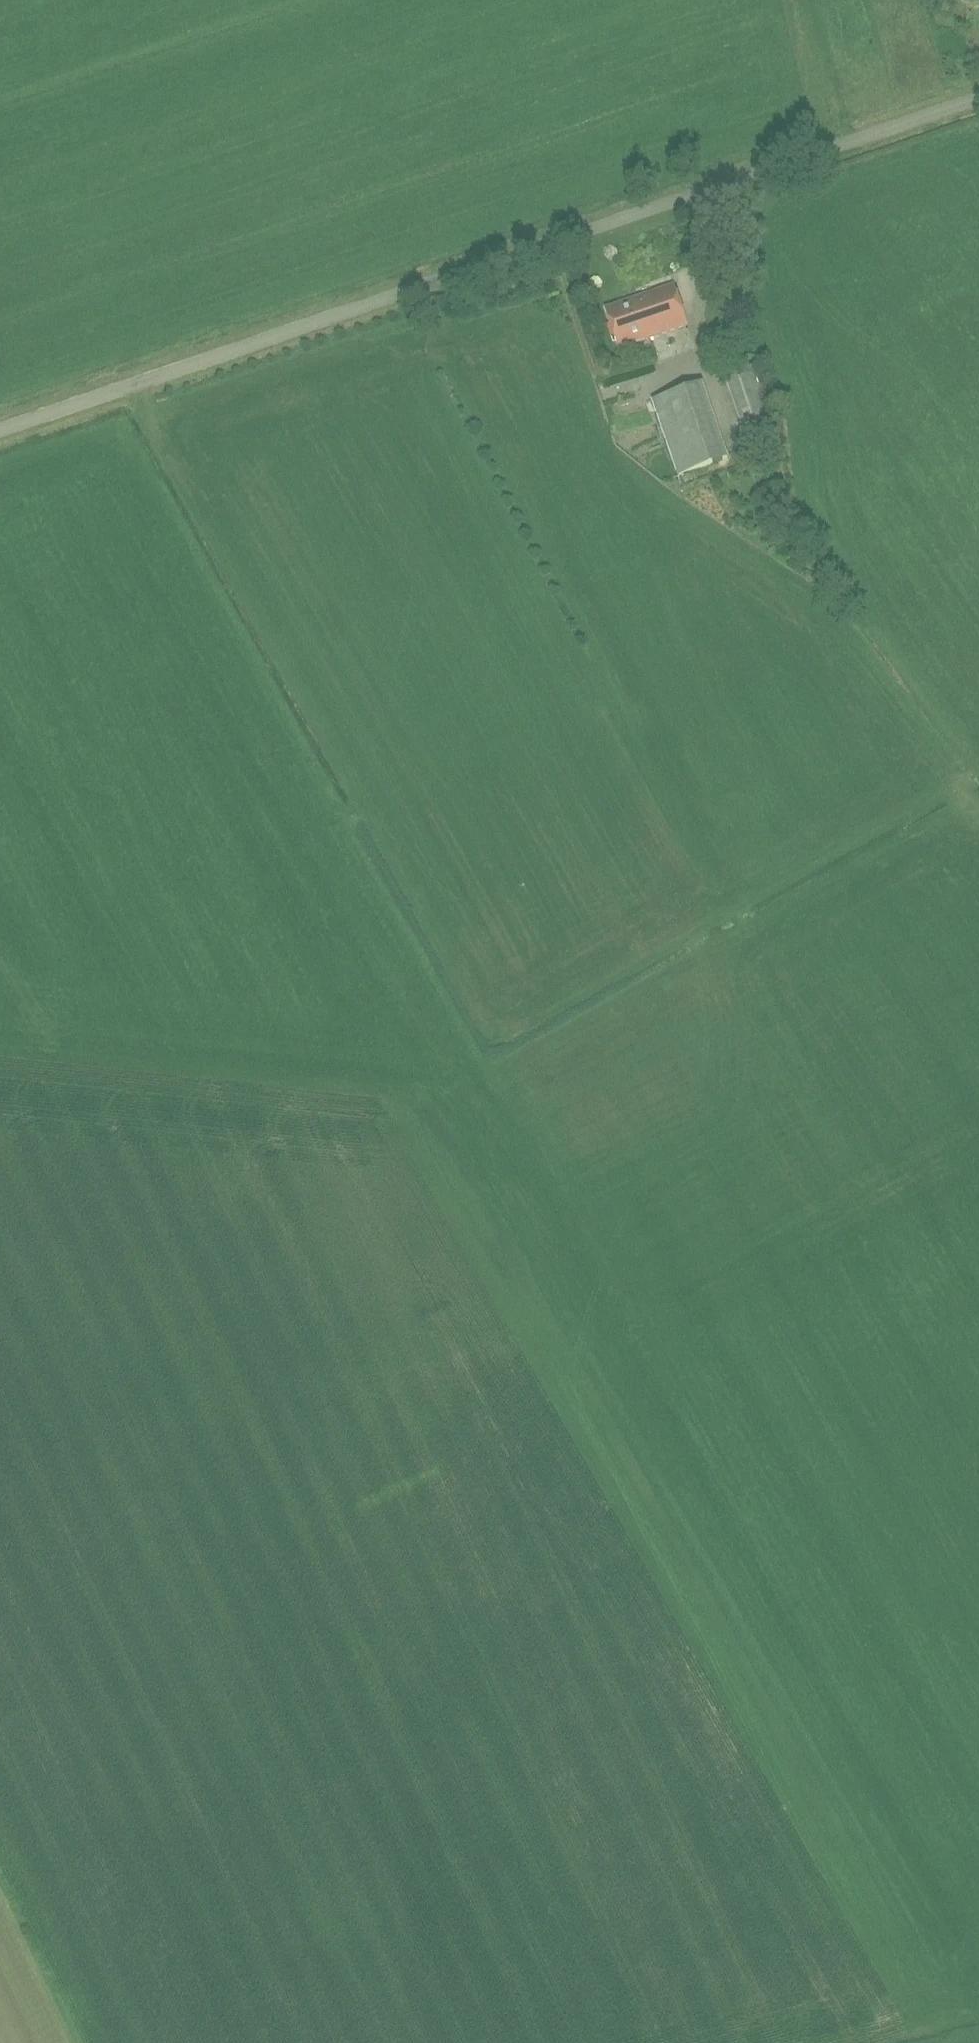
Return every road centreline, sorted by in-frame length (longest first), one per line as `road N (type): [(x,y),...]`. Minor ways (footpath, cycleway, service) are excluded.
road 1 (unclassified): [(0,429),(978,97)]

